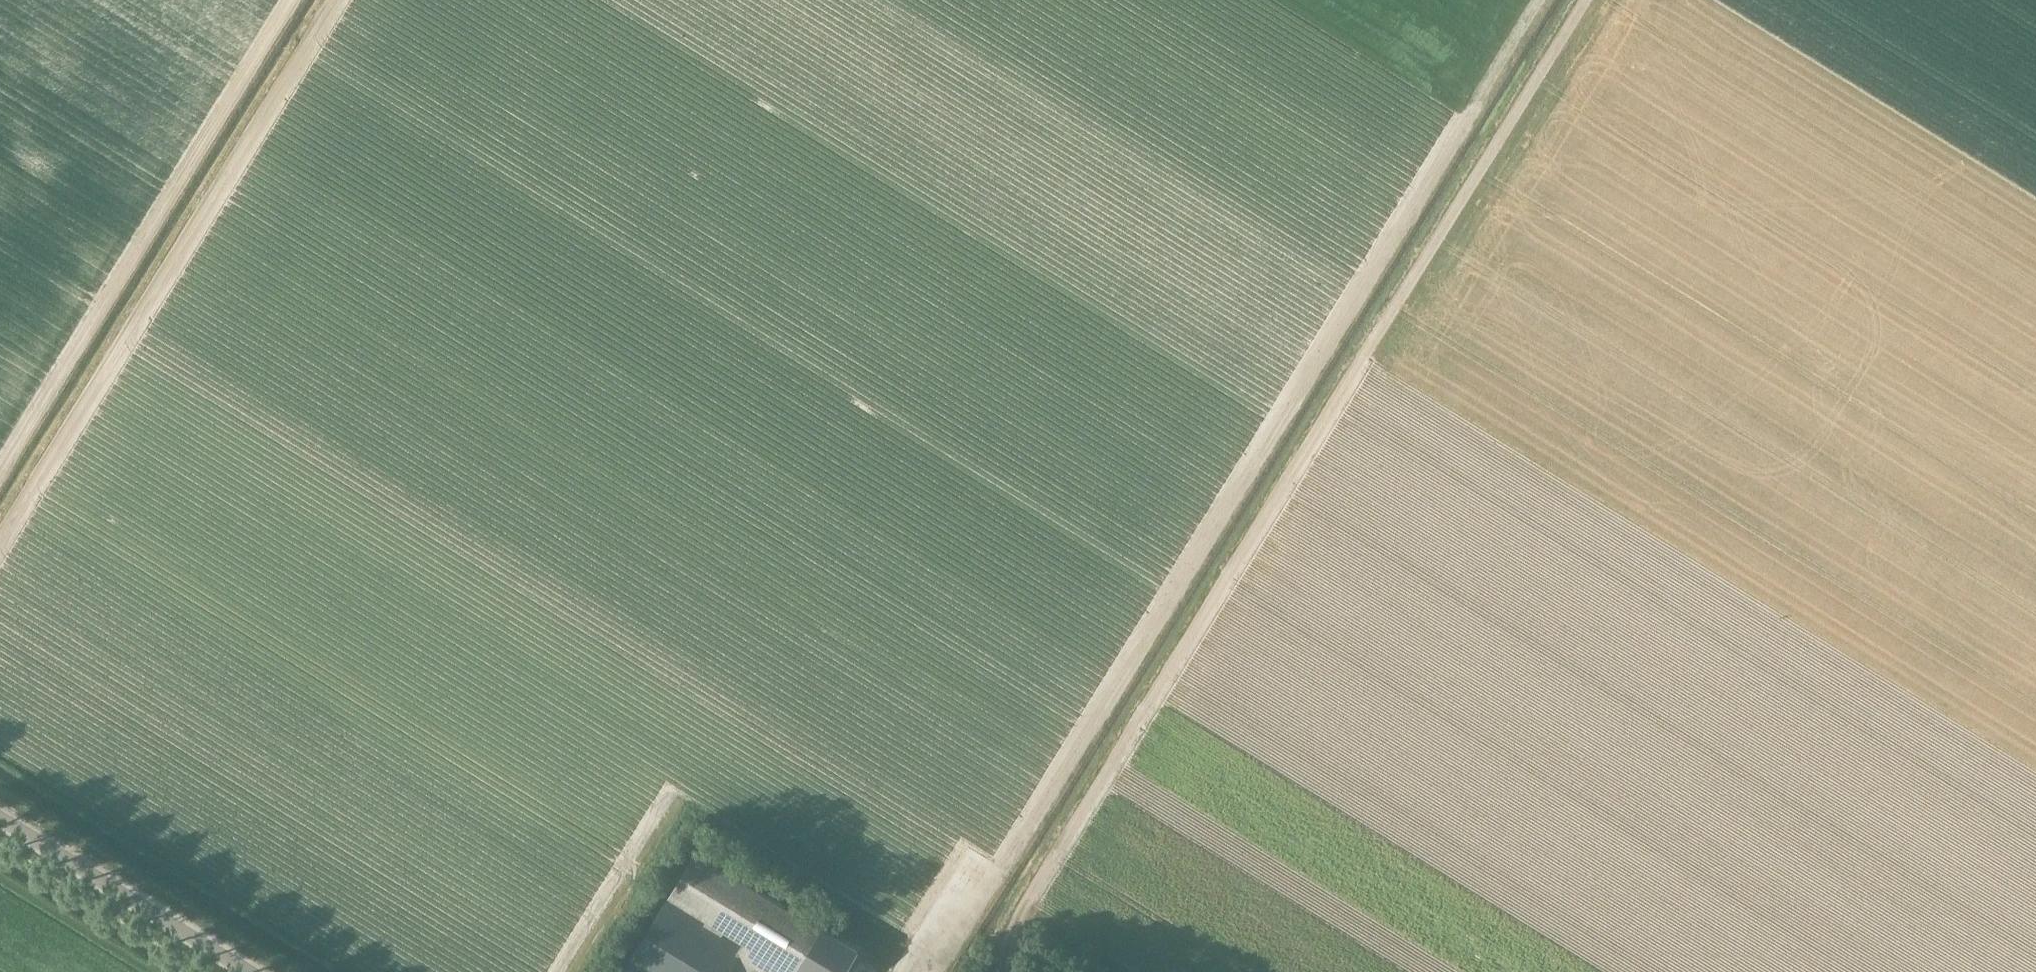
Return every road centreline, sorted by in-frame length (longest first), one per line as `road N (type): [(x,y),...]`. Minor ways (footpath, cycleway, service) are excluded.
road 1 (unclassified): [(250,971),(0,818)]

